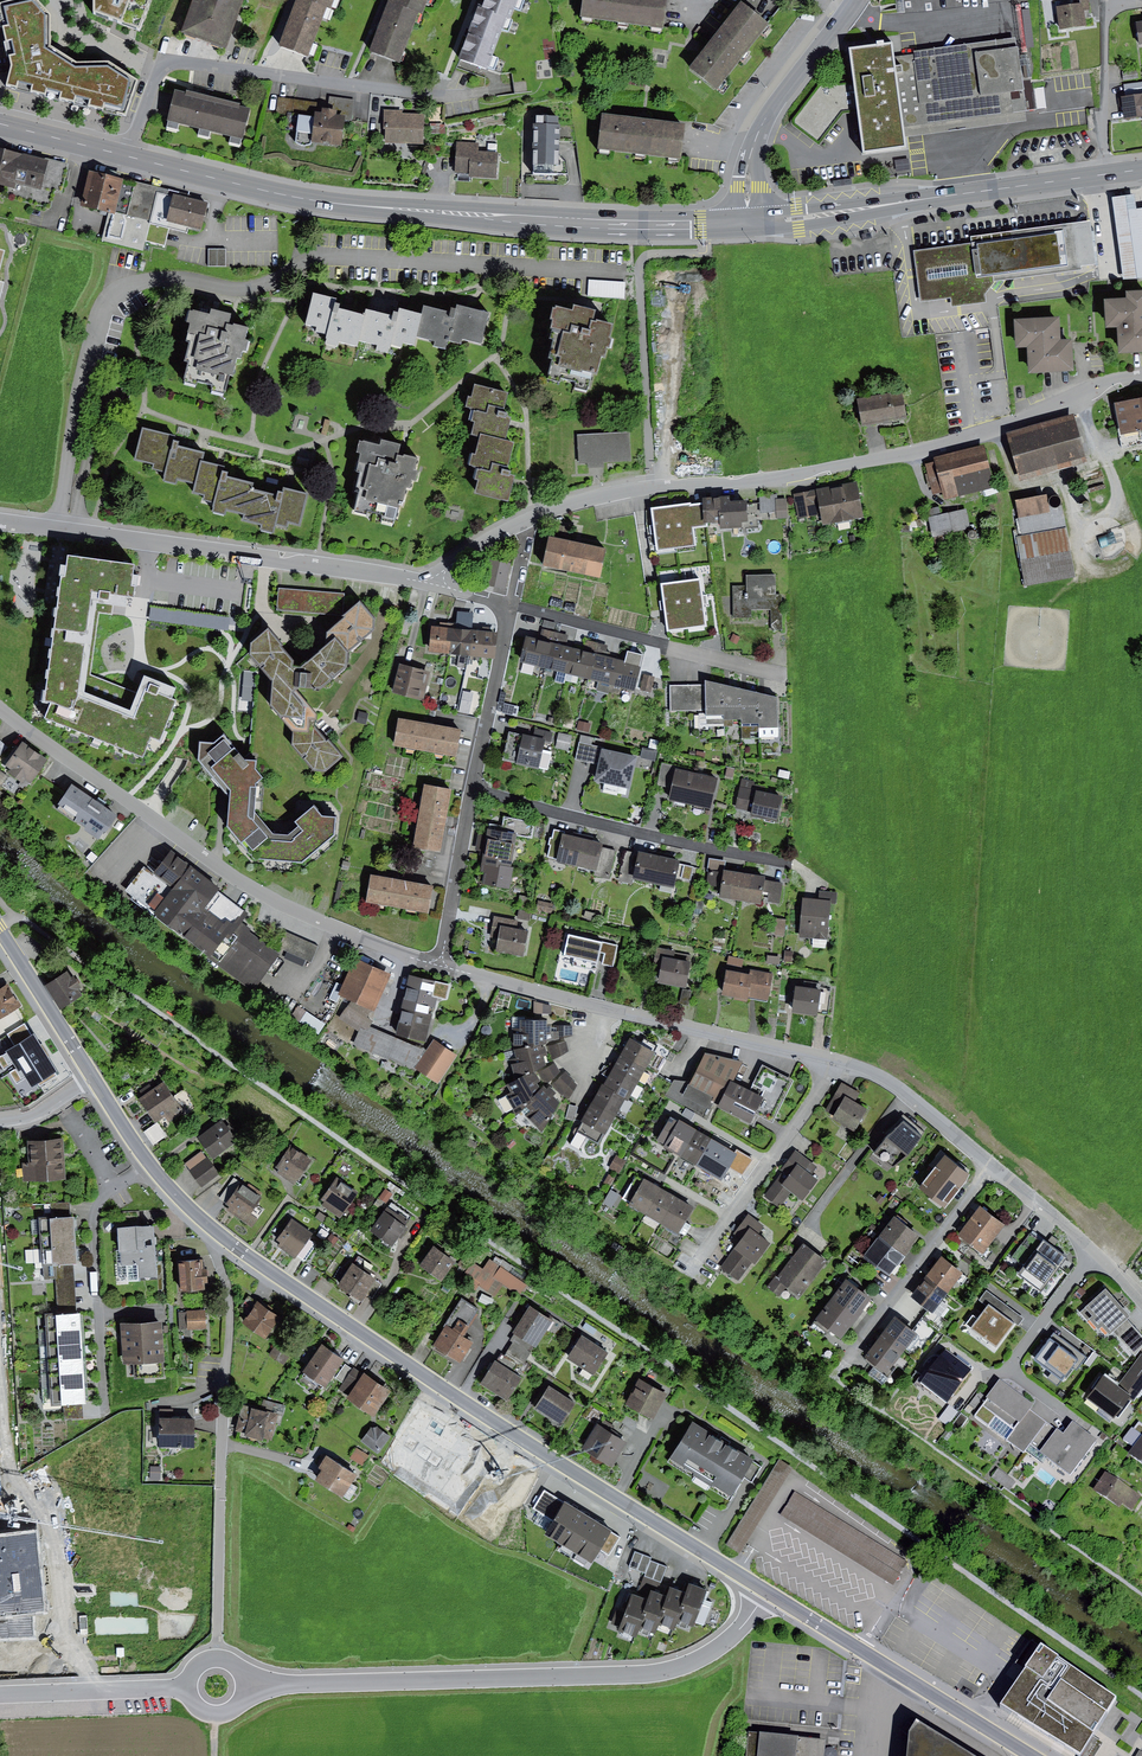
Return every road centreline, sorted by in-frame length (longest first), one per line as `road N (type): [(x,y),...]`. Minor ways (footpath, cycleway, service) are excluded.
road 1 (residential): [(54,529),(100,316),(133,285),(182,279),(244,291),(319,255),(624,273)]
road 2 (residential): [(435,581),(504,529),(588,498),(784,479),(932,448),(1141,375)]
road 3 (residential): [(220,1237),(468,1405),(767,1592)]
road 4 (primary): [(746,224),(580,222),(310,201),(128,156)]
road 5 (residential): [(247,1683),(666,1671),(727,1641),(767,1592)]
road 6 (residential): [(440,965),(319,922),(241,883),(0,709)]
road 7 (residential): [(128,156),(165,61),(439,98),(513,89)]
road 8 (residential): [(839,1061),(440,965)]
road 9 (residential): [(435,581),(54,529)]
road 10 (residential): [(473,792),(788,865),(815,886)]
road 11 (primary): [(1100,177),(746,224)]
road 12 (residential): [(767,1592),(1033,1755)]
road 13 (residential): [(781,678),(512,609)]
road 14 (residential): [(150,1165),(101,1197),(93,1217),(105,1411)]
road 15 (residential): [(746,224),(763,123),(855,0)]
road 16 (residential): [(994,1170),(848,1363)]
road 17 (residential): [(839,1061),(698,1256)]
road 18 (residential): [(994,1170),(877,1074),(839,1061)]
road 19 (residential): [(0,1695),(189,1687)]
road 20 (residential): [(473,792),(512,609)]
road 21 (residential): [(1100,177),(1106,0)]
road 22 (residential): [(440,965),(473,792)]
road 23 (track): [(220,1481),(218,1657)]
road 24 (residential): [(0,930),(89,1075)]
road 25 (residential): [(1094,1256),(1009,1370)]
road 26 (residential): [(220,1237),(231,1318),(224,1378)]
road 27 (primary): [(128,156),(0,124)]
road 28 (residential): [(1094,1256),(994,1170)]

